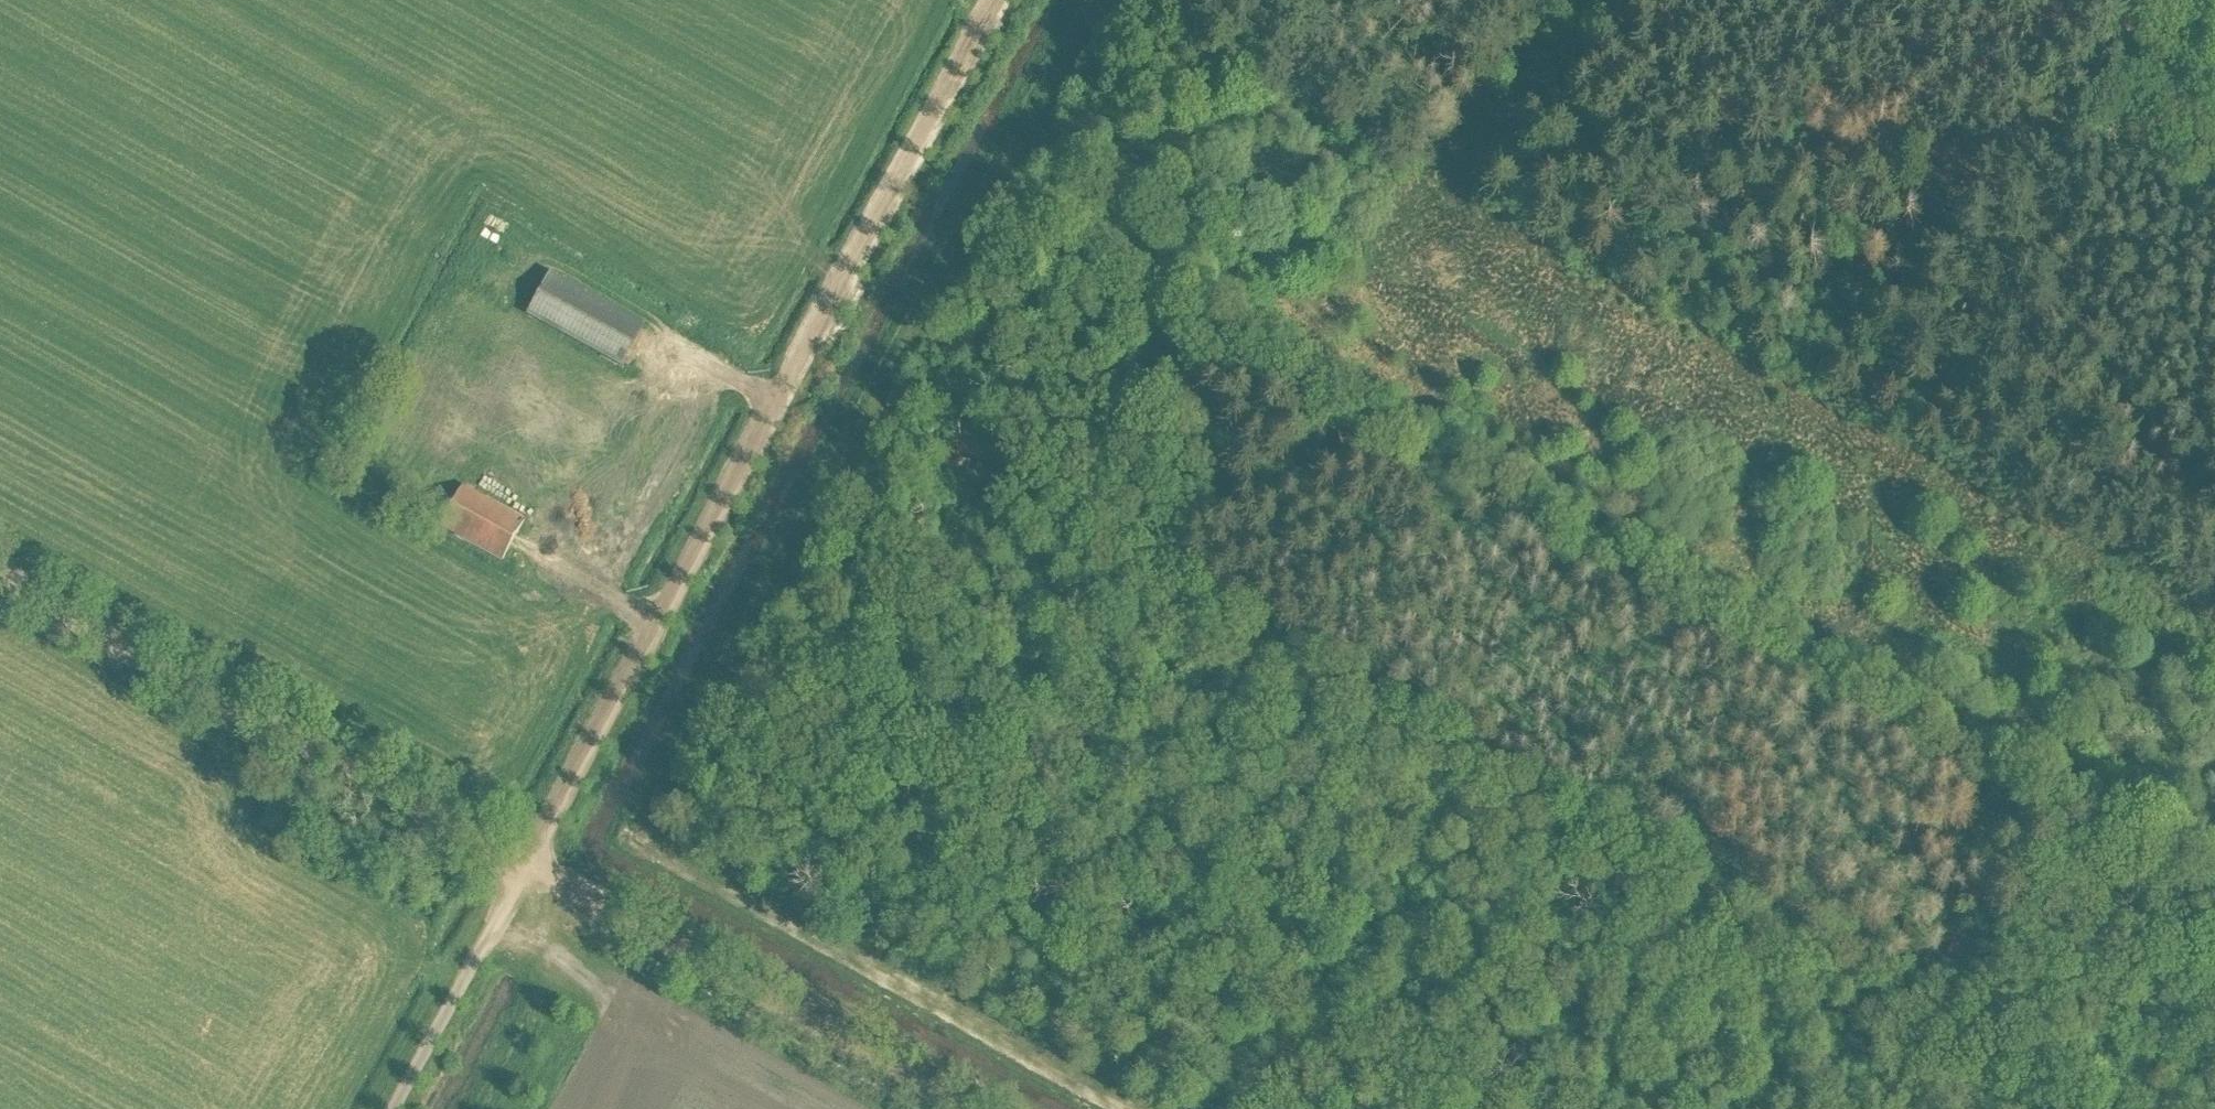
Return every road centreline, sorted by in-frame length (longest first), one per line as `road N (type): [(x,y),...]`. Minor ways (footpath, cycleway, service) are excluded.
road 1 (track): [(1088,0),(630,829),(634,841),(1122,1108)]
road 2 (track): [(525,868),(1001,0)]
road 3 (track): [(525,868),(0,578)]
road 4 (track): [(960,1108),(525,868)]
road 5 (unclassified): [(393,1108),(525,868)]

